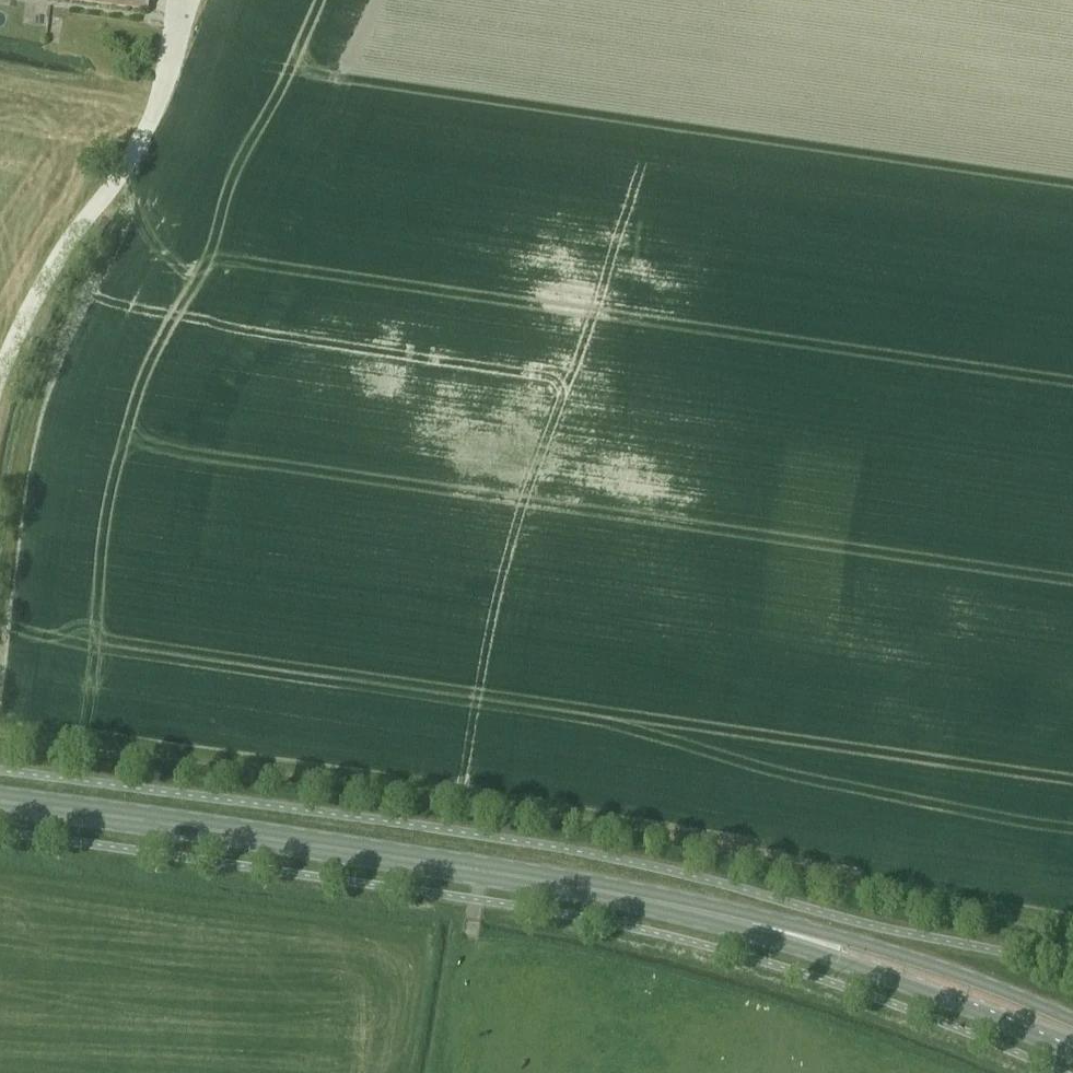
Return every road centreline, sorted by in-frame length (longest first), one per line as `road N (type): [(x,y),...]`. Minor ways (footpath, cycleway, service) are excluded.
road 1 (primary): [(677,905),(576,883),(0,802)]
road 2 (primary): [(677,905),(936,996),(1072,1056)]
road 3 (primary): [(1072,1020),(845,938),(677,905)]

